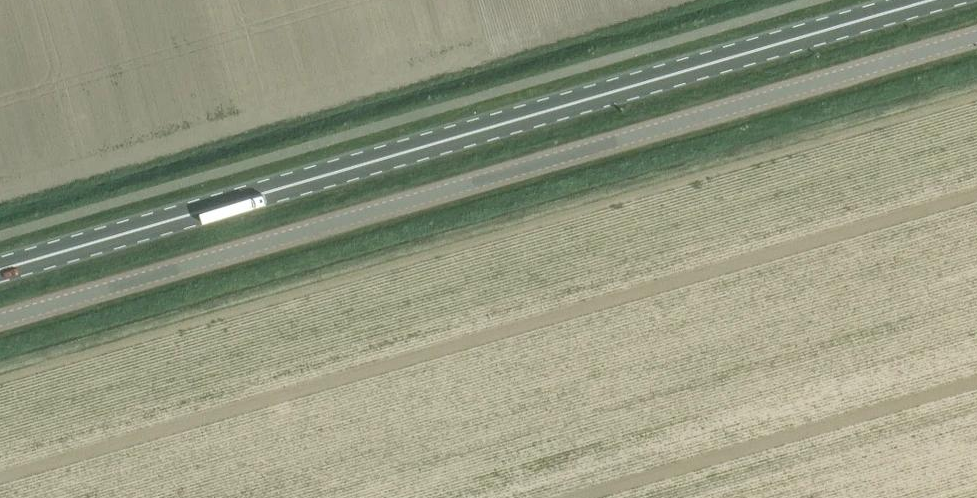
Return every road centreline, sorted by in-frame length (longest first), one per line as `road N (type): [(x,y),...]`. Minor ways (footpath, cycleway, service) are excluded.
road 1 (unclassified): [(0,321),(976,36)]
road 2 (primary): [(935,0),(0,270)]

